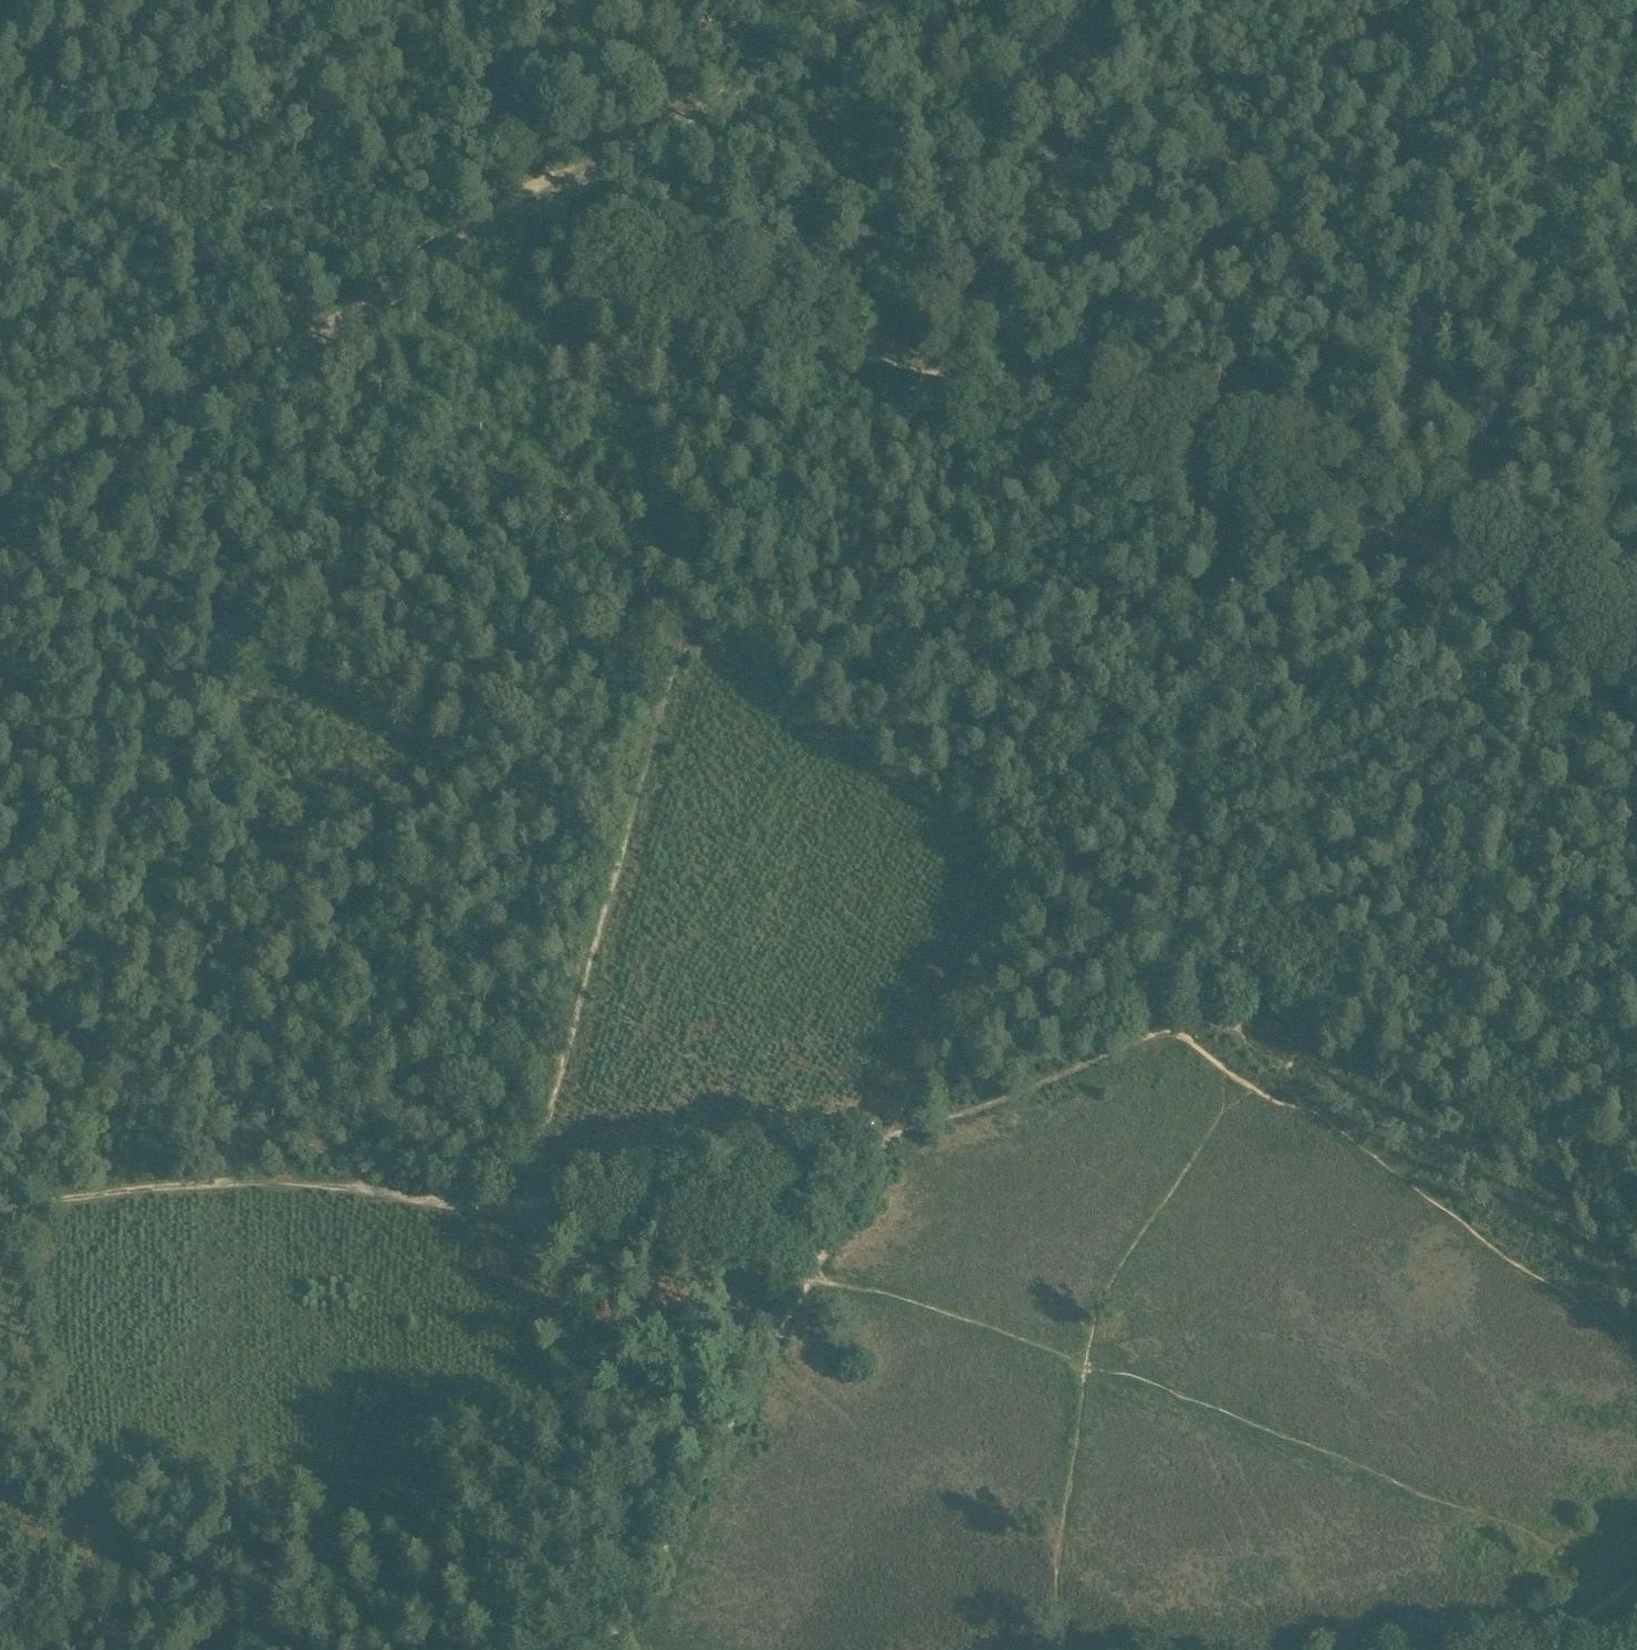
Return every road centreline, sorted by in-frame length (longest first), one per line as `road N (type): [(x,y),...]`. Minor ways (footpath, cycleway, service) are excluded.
road 1 (track): [(44,162),(464,247),(761,320),(1306,499)]
road 2 (unclassified): [(0,531),(879,0)]
road 3 (track): [(1306,499),(1195,621),(1109,735),(807,1278)]
road 4 (track): [(761,320),(522,1216)]
road 5 (track): [(0,1208),(216,1185),(362,1190),(638,1238),(807,1278)]
road 6 (track): [(1174,1026),(1262,928),(1456,558)]
road 7 (track): [(807,1278),(608,1649)]
road 8 (track): [(526,1202),(723,1174),(884,1139)]
road 9 (track): [(1456,558),(1636,670)]
road 10 (track): [(1306,499),(1456,558)]

